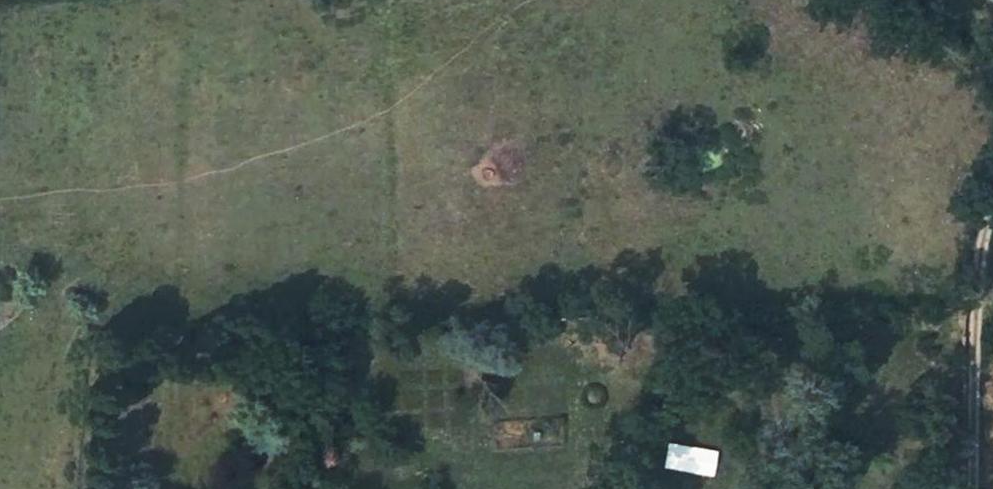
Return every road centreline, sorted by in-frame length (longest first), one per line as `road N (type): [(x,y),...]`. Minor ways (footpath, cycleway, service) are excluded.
road 1 (track): [(992,228),(978,264),(977,488)]

